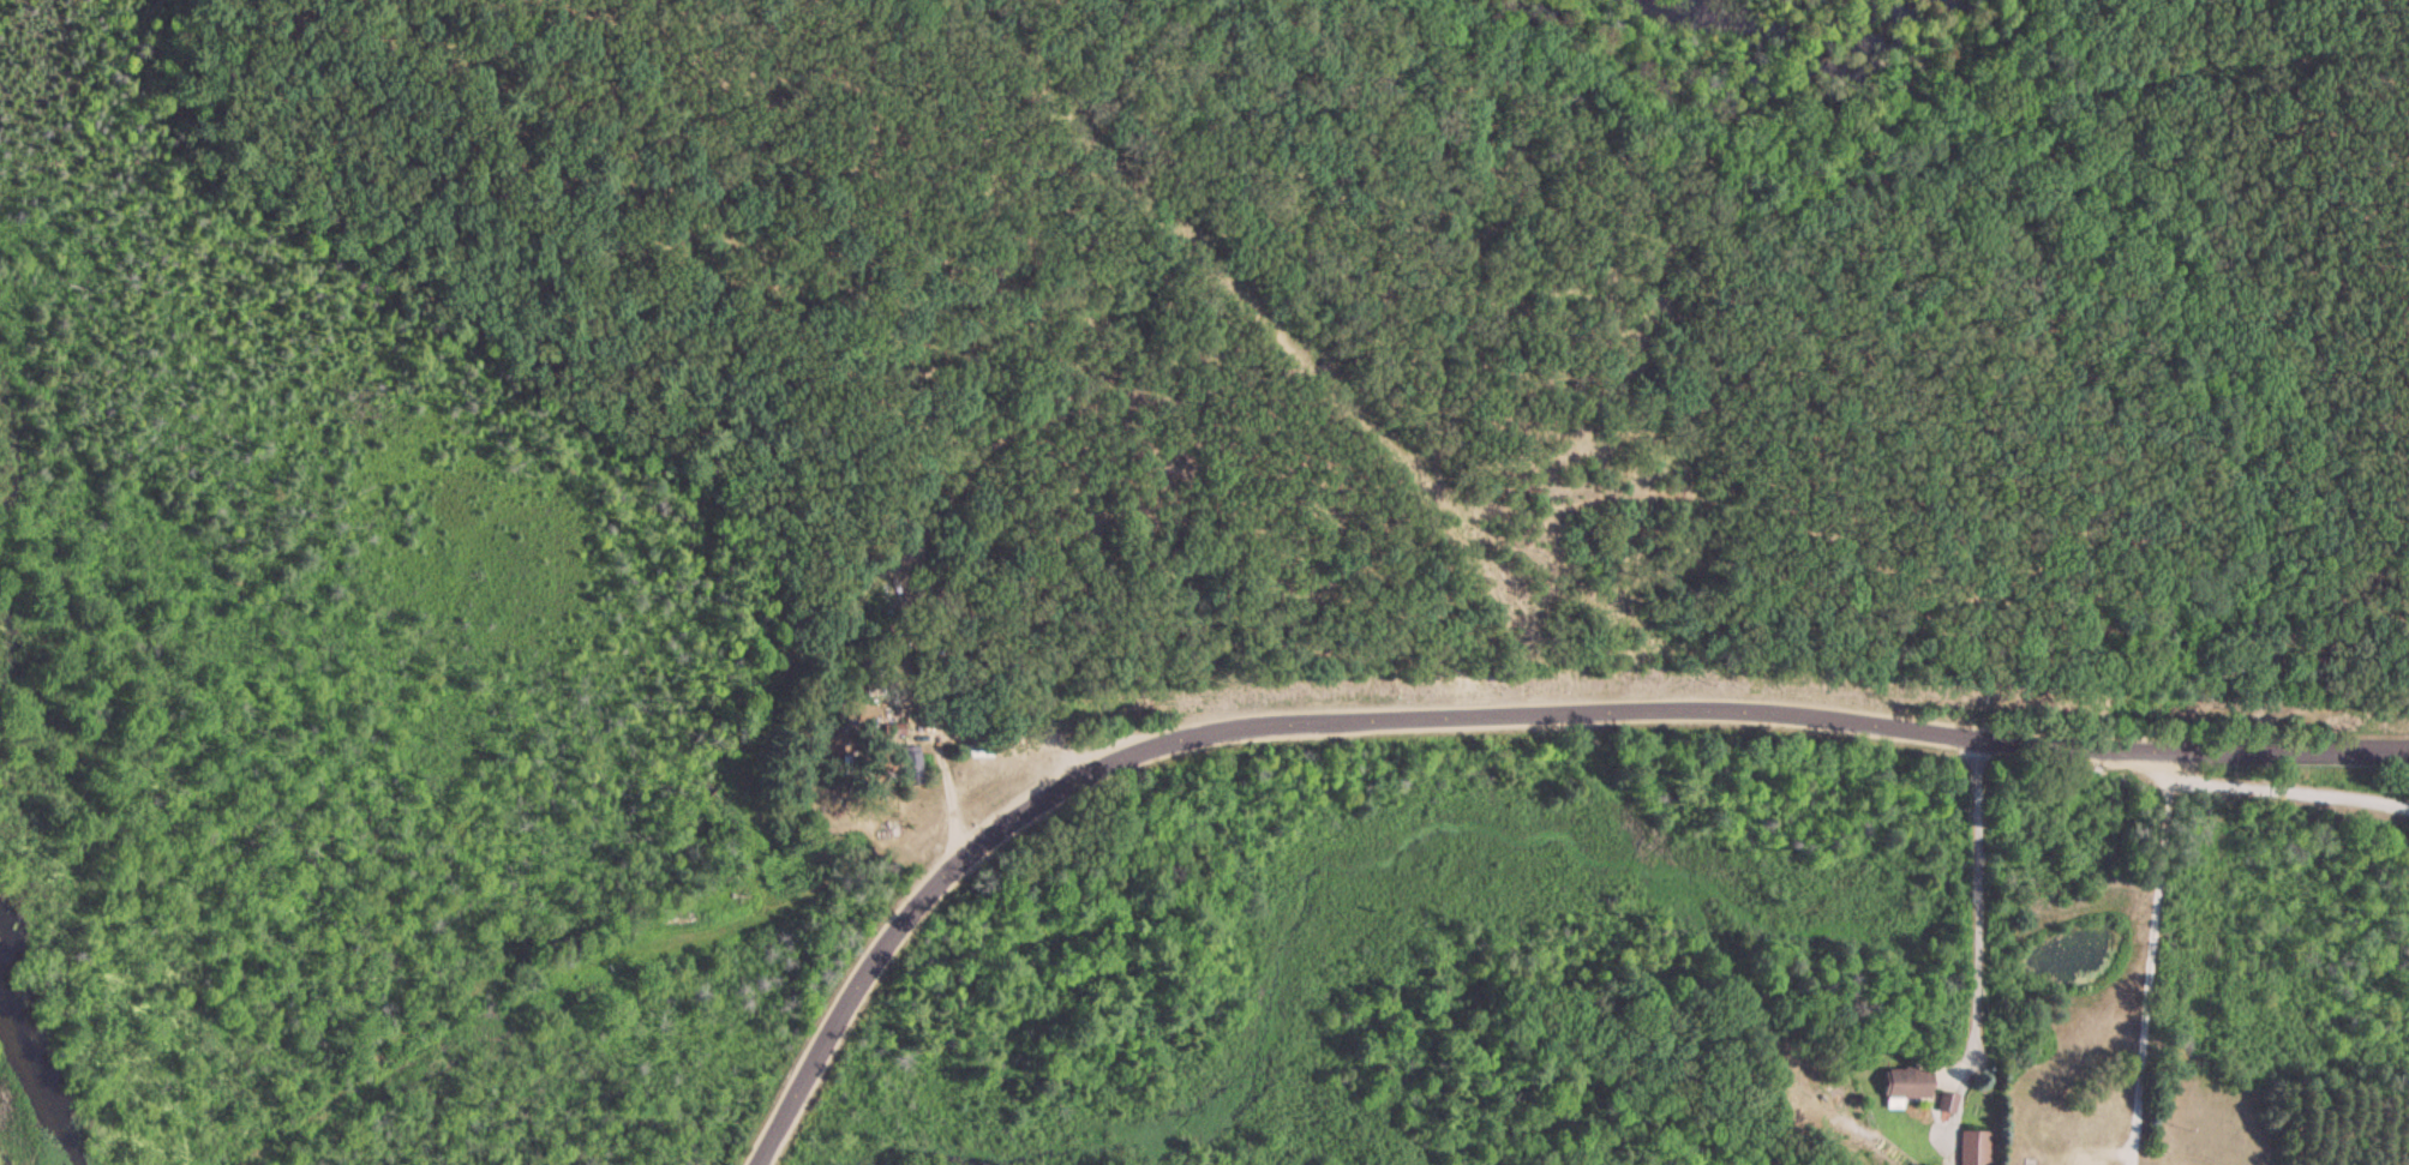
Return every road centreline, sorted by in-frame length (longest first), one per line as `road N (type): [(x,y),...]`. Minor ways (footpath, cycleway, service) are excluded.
road 1 (tertiary): [(758,1164),(882,936),(957,852),(1081,769),(1181,731),(1290,716),(1740,704),(2048,740),(2408,746)]

